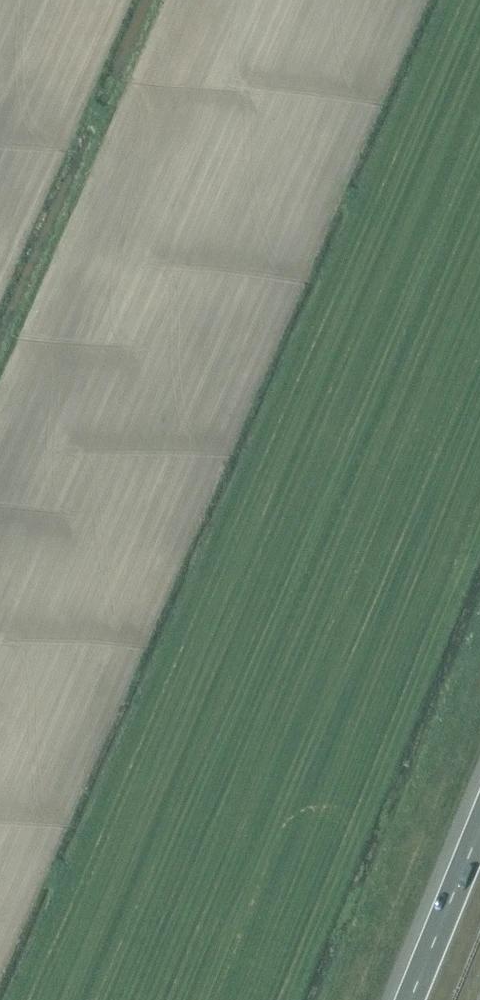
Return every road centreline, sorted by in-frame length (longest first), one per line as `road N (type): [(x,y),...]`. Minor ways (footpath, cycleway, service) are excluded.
road 1 (motorway): [(479,833),(412,999)]

